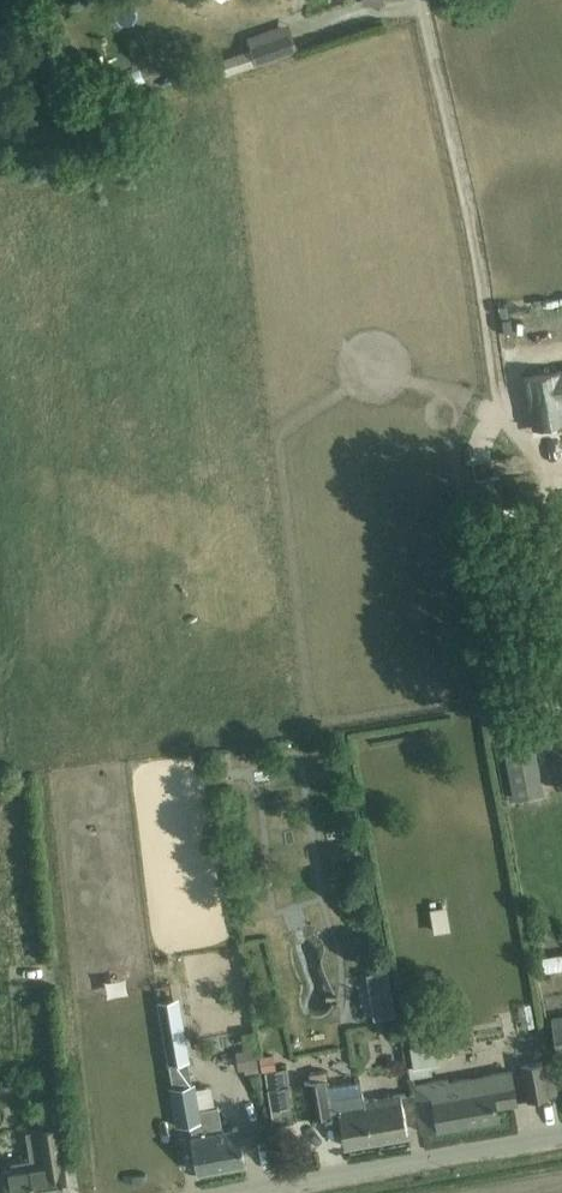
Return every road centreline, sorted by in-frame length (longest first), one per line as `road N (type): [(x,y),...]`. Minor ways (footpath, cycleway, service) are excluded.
road 1 (track): [(561,457),(512,415),(431,32)]
road 2 (unclassified): [(260,1192),(561,1140)]

